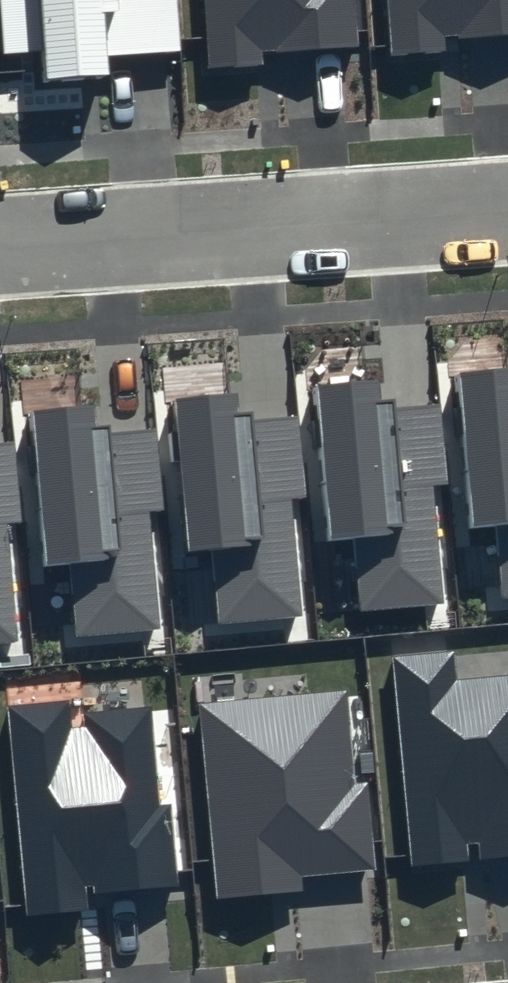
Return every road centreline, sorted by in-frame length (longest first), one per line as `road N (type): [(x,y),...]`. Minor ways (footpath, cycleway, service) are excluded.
road 1 (residential): [(0,246),(507,213)]

